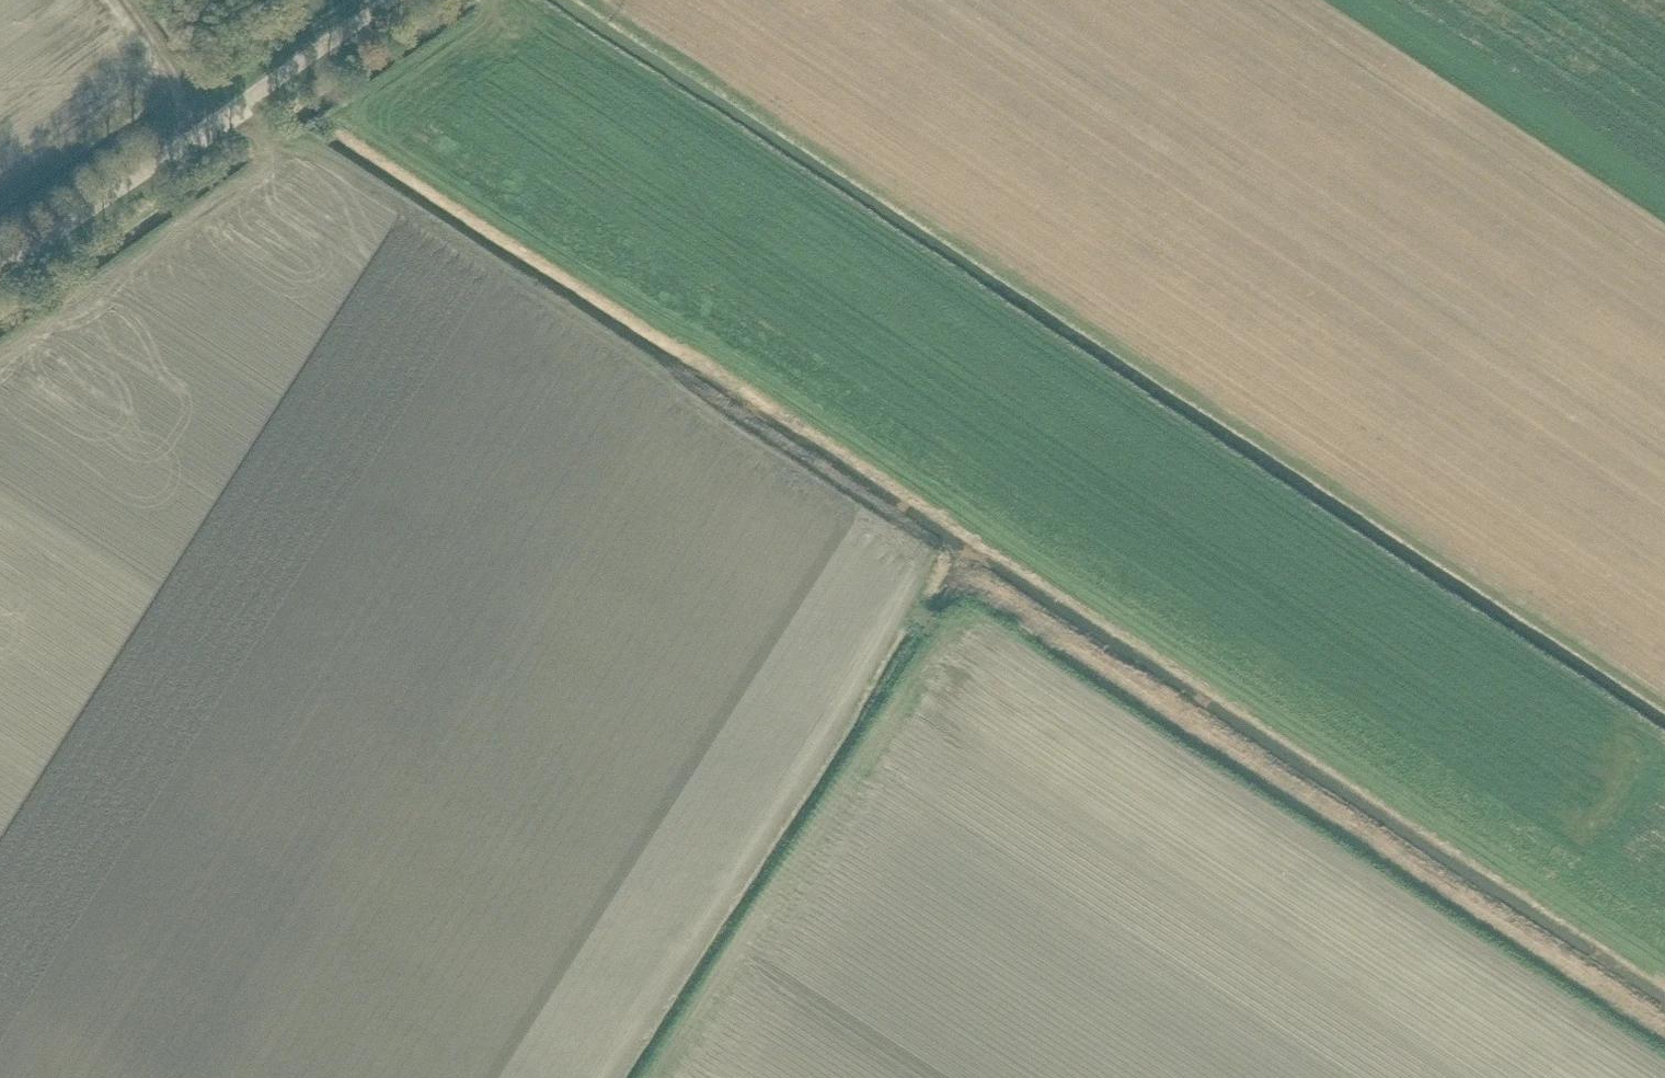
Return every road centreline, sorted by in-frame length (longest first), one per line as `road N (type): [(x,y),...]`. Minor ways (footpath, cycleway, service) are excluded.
road 1 (unclassified): [(0,273),(398,0)]

